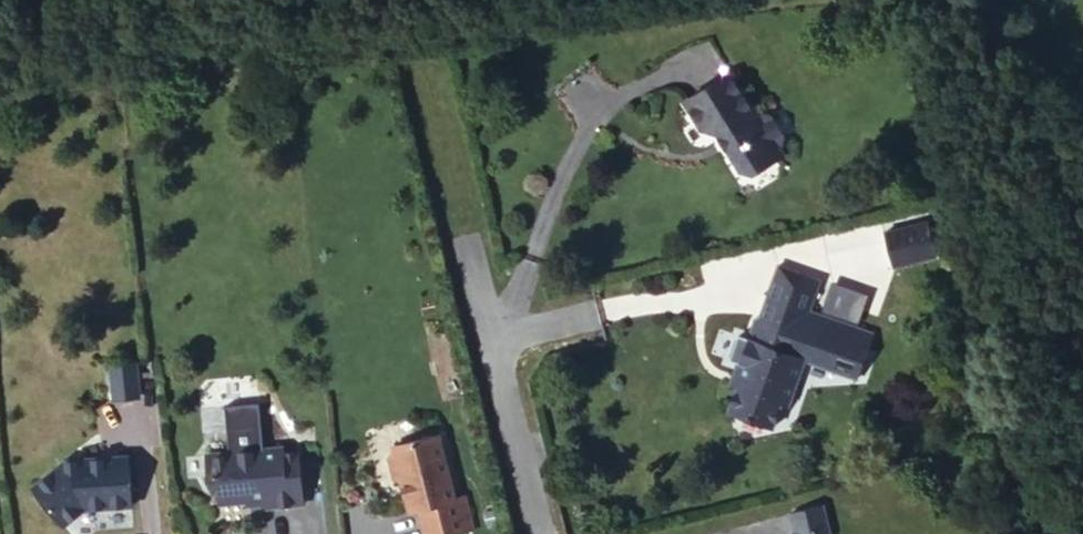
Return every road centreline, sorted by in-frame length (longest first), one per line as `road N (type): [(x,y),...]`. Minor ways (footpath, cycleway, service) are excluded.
road 1 (residential): [(467,245),(538,533)]

